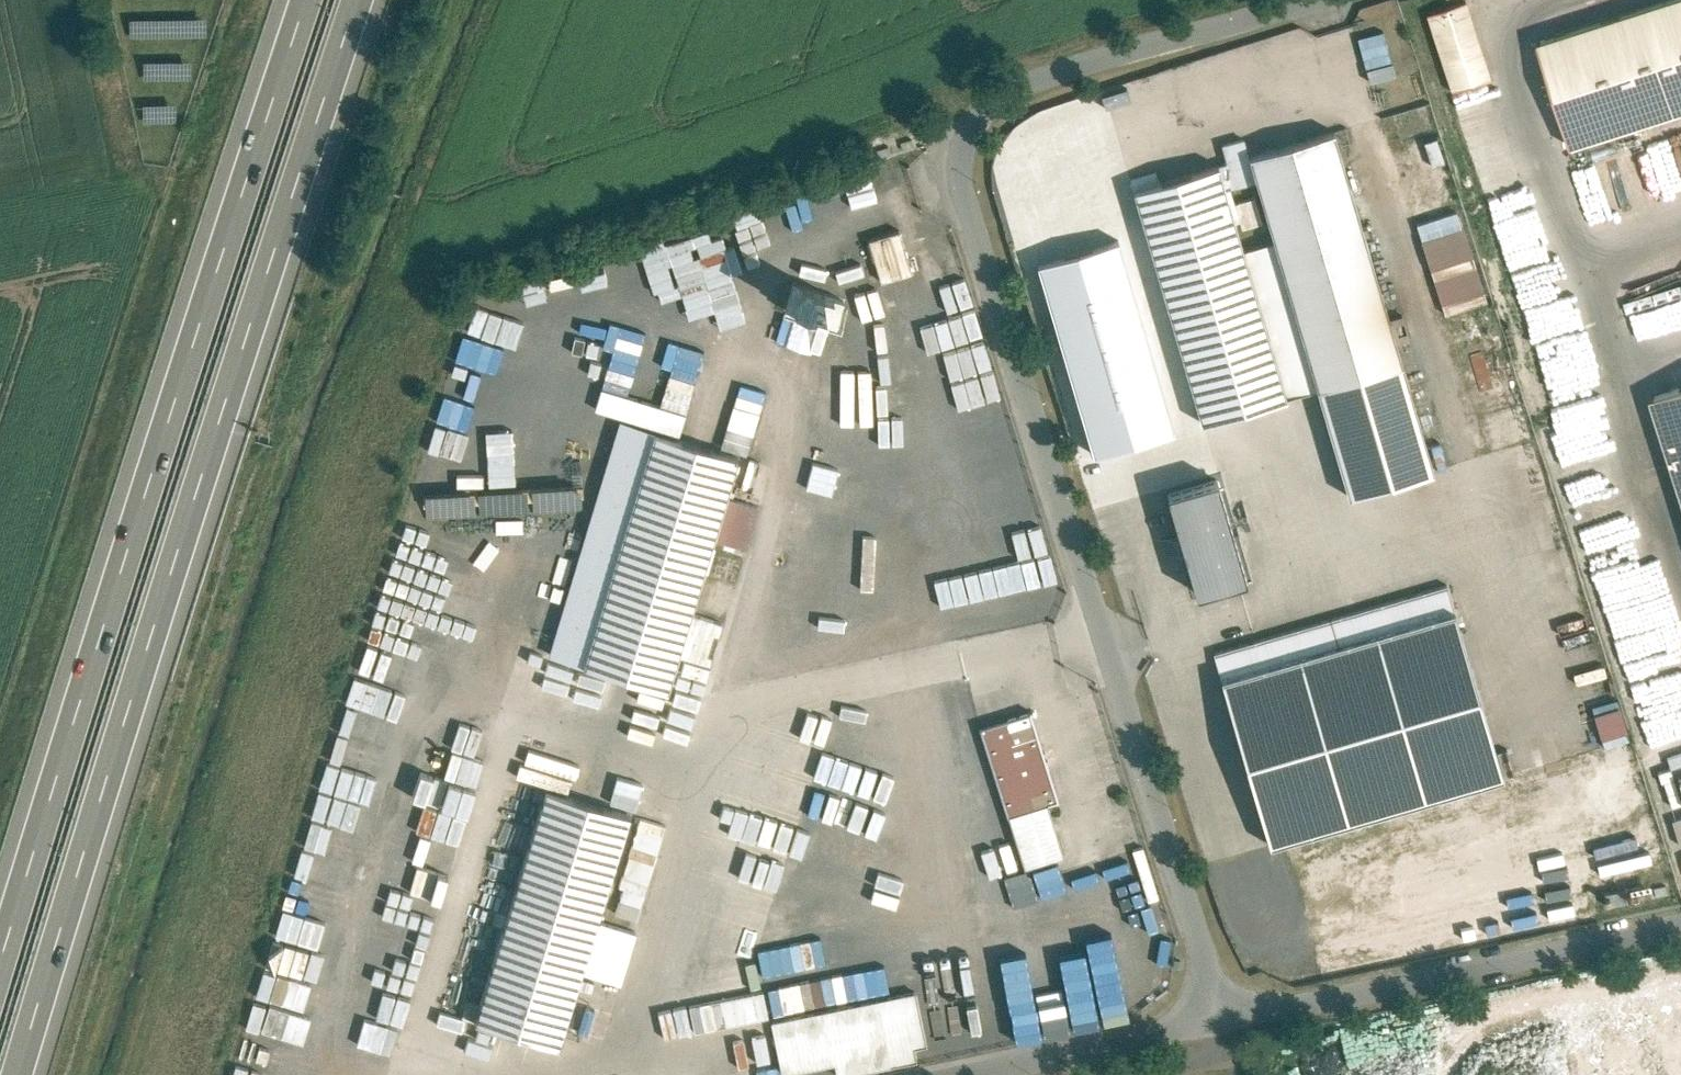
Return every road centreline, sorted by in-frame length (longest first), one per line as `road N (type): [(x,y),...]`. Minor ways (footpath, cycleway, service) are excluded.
road 1 (residential): [(1297,0),(1015,85),(954,141),(1227,1009)]
road 2 (motorway): [(18,1074),(162,599),(358,0)]
road 3 (motorway): [(302,0),(0,975)]
road 4 (residential): [(1680,918),(1227,1009)]
road 5 (residential): [(1227,1009),(940,1074)]

